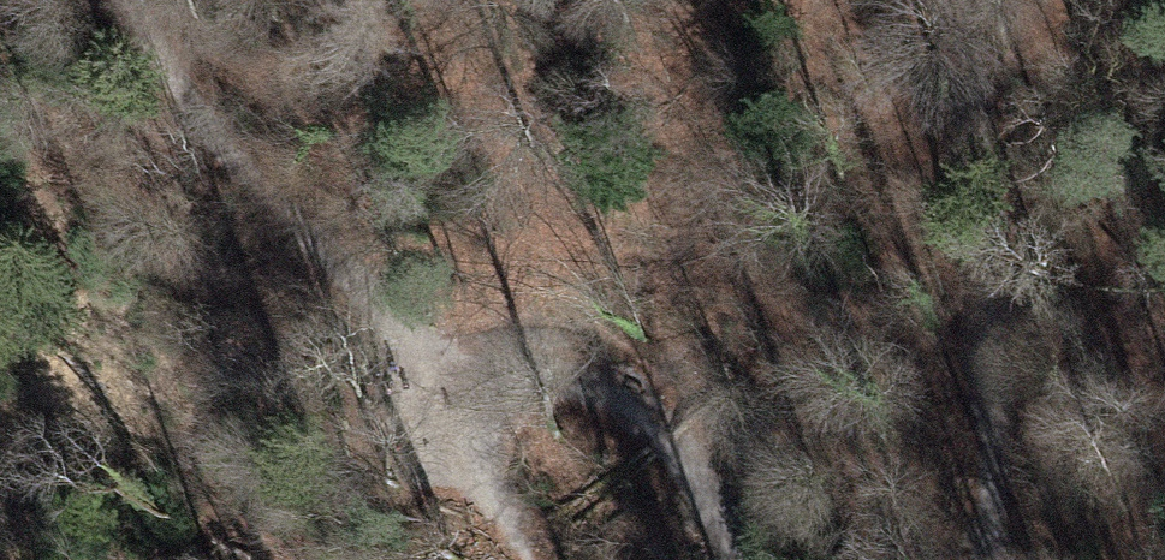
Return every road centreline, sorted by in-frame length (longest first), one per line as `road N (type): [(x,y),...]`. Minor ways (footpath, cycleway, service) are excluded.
road 1 (track): [(954,0),(986,208),(988,559)]
road 2 (track): [(139,0),(171,84),(314,245),(466,394)]
road 3 (track): [(750,559),(686,446),(597,385),(528,371),(466,394)]
road 4 (track): [(466,394),(454,457),(520,559)]

